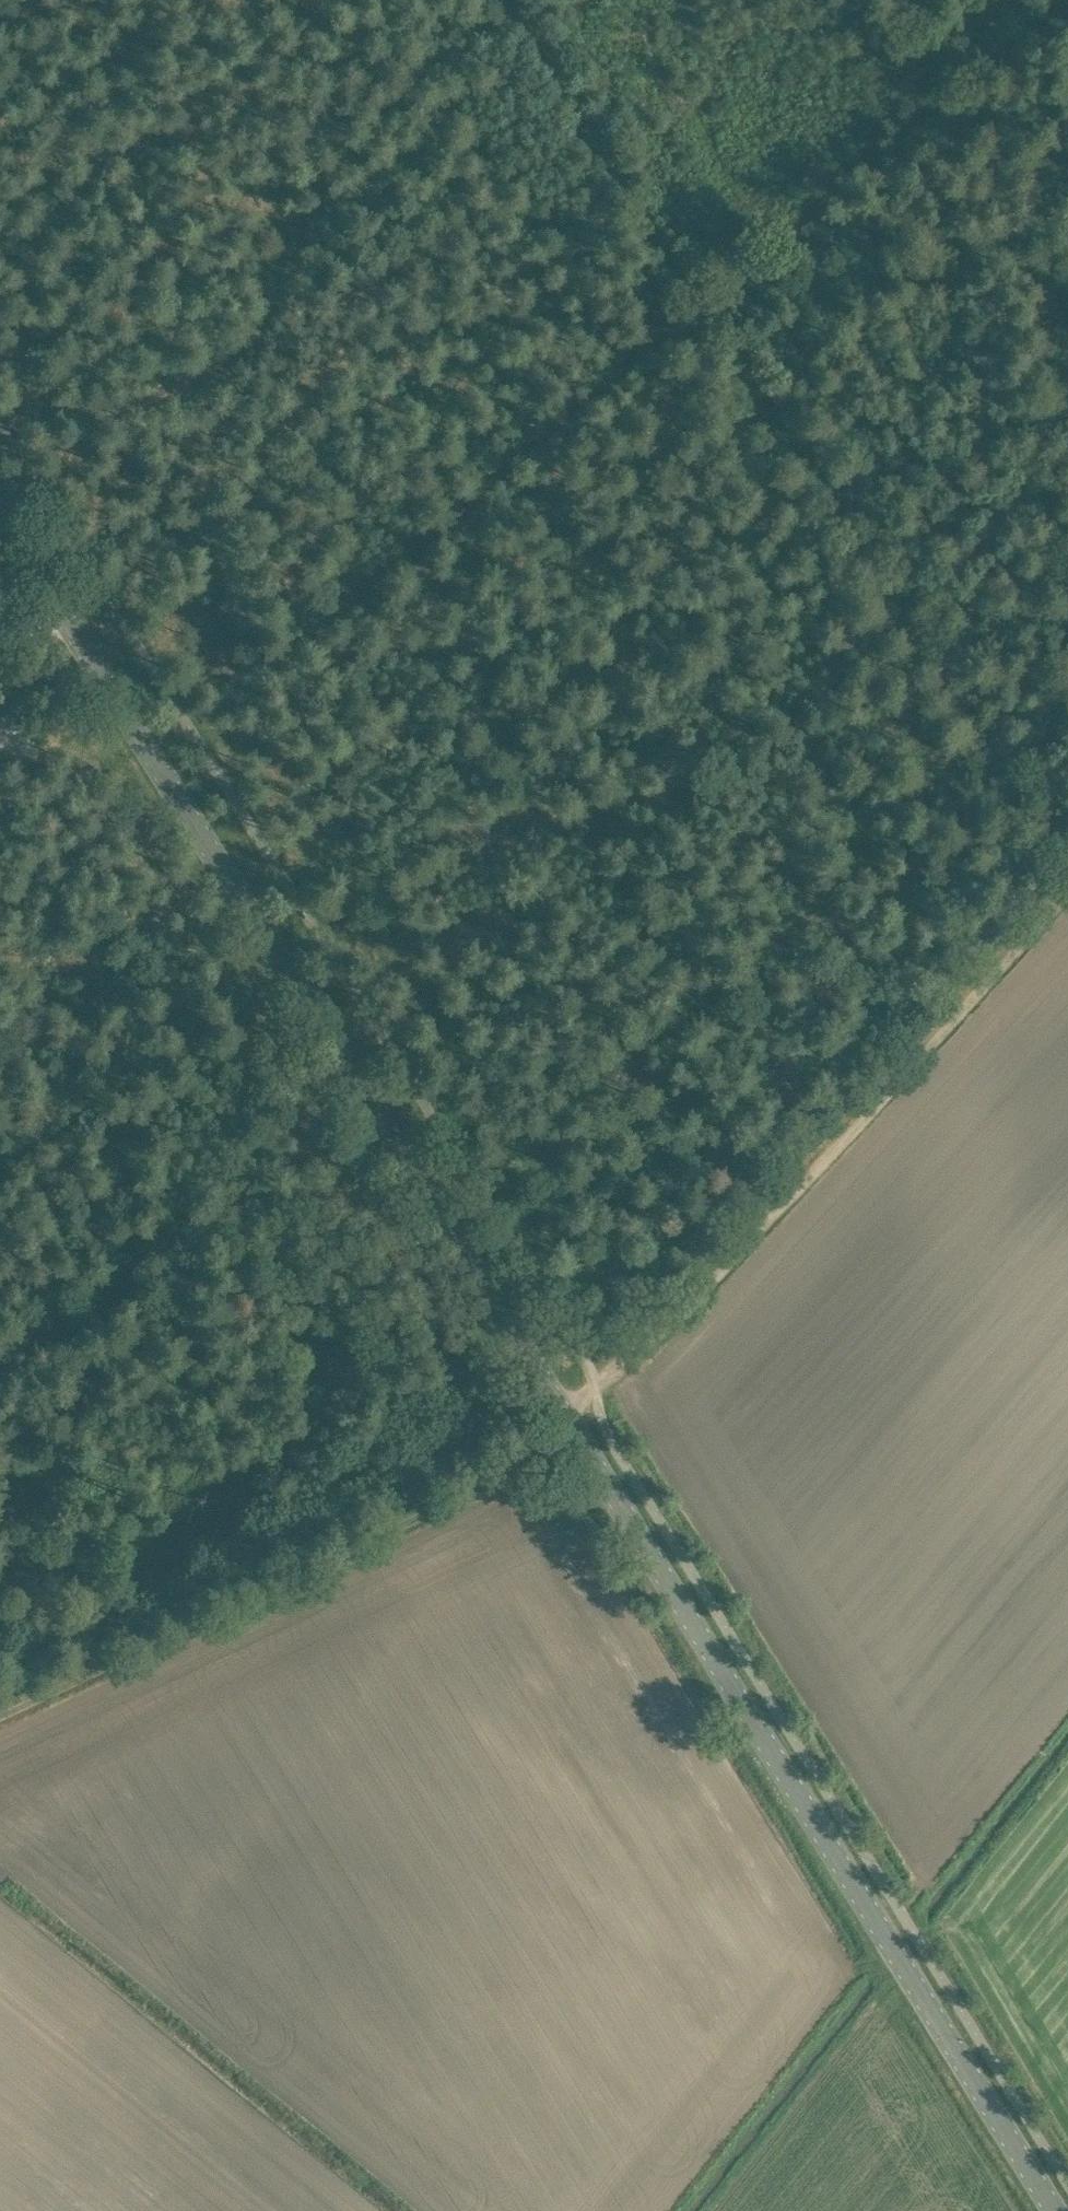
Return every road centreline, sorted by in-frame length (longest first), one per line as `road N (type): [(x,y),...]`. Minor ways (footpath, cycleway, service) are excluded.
road 1 (tertiary): [(1058,2210),(0,513)]
road 2 (track): [(0,1717),(384,1533),(570,1424),(595,1386),(1067,886)]
road 3 (track): [(1067,877),(510,0)]

